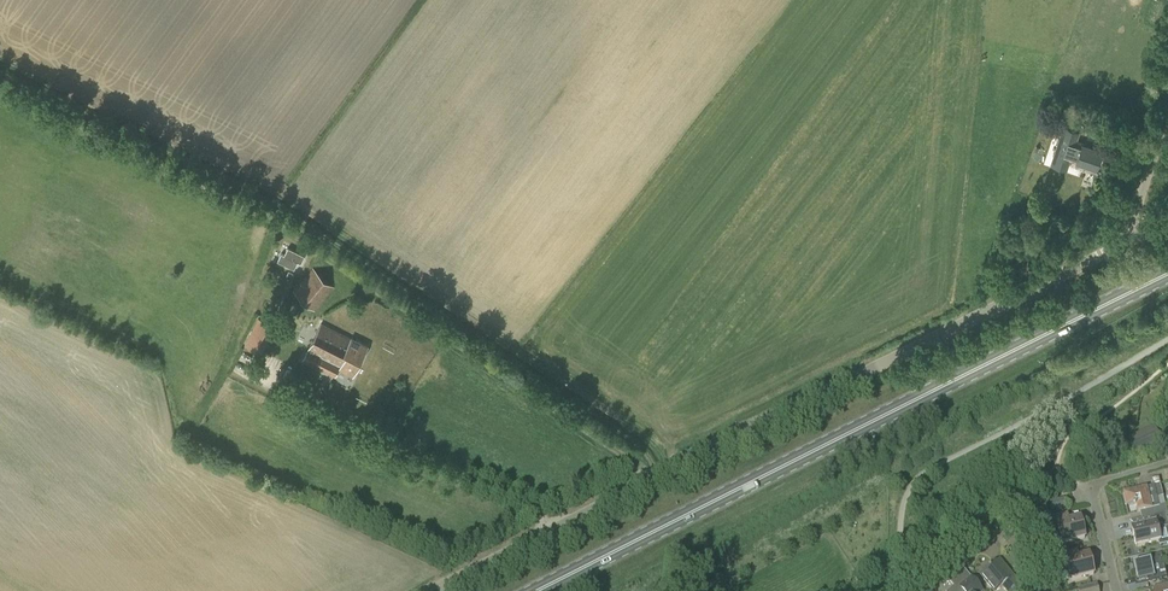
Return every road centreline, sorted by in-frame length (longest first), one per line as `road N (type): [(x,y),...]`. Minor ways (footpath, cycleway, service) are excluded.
road 1 (unclassified): [(432,590),(1120,246)]
road 2 (primary): [(536,590),(1167,274)]
road 3 (track): [(1070,434),(1058,466),(915,577)]
road 4 (residential): [(1167,460),(1092,489),(1116,590)]
road 5 (unclassified): [(1120,246),(1167,107)]

